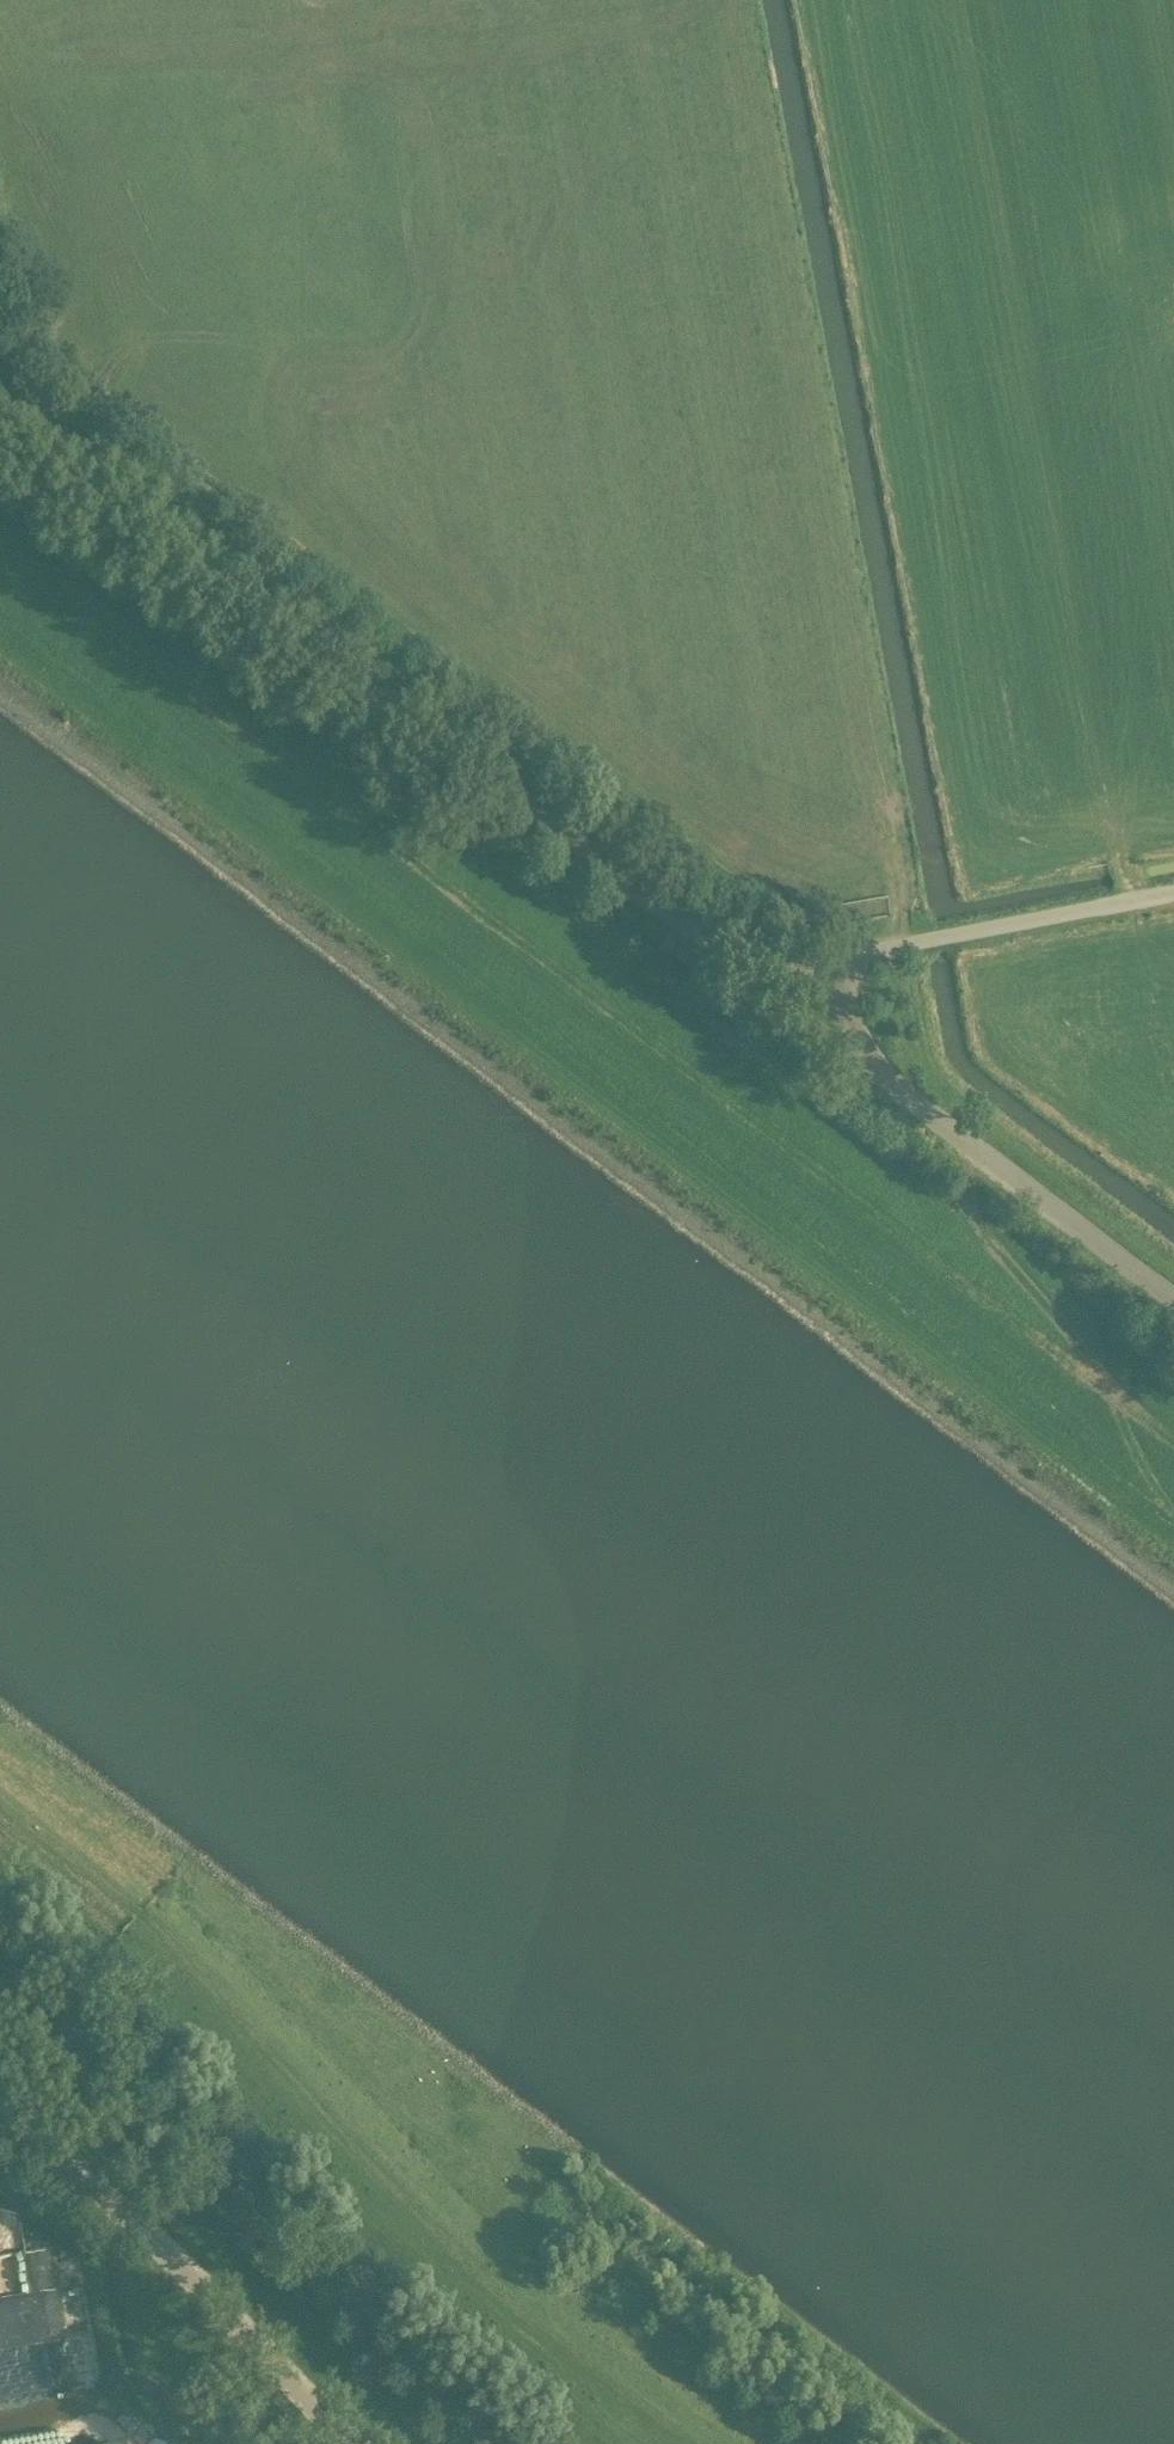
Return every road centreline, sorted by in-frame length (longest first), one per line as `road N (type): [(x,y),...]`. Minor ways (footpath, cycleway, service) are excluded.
road 1 (unclassified): [(832,961),(743,949),(689,927),(0,402)]
road 2 (unclassified): [(1173,1293),(866,1053),(832,961)]
road 3 (unclassified): [(350,2443),(189,2273),(0,2120)]
road 4 (unclassified): [(832,961),(1173,894)]

